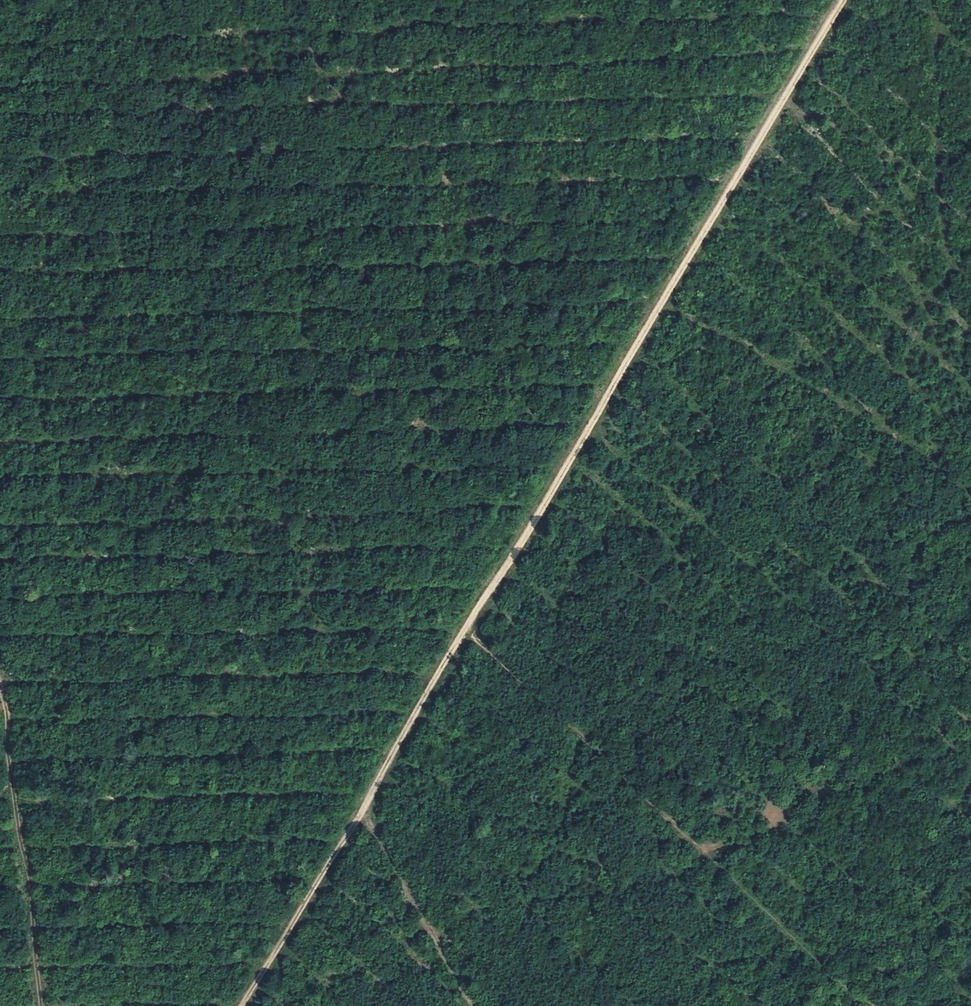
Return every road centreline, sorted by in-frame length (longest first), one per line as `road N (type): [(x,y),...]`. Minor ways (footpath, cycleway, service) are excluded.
road 1 (track): [(249,1005),(845,0)]

